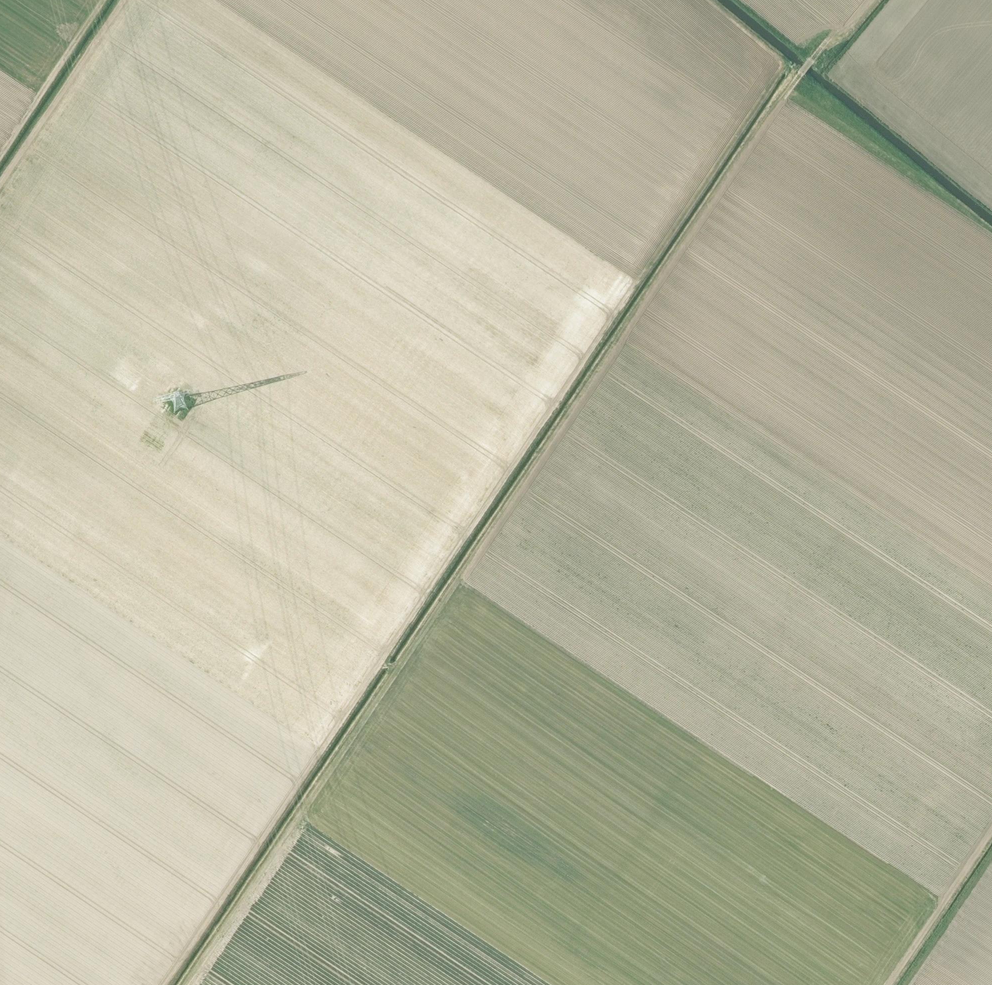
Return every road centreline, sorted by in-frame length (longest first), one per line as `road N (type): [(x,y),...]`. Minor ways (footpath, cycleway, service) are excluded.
road 1 (track): [(874,0),(825,44),(783,103)]

